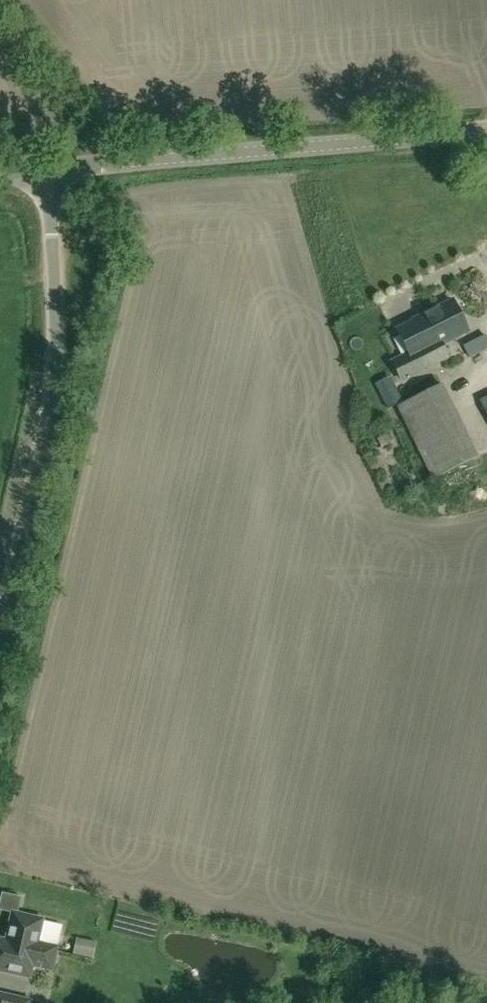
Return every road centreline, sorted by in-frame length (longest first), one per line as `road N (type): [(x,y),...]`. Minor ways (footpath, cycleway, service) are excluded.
road 1 (unclassified): [(0,634),(53,363),(48,170)]
road 2 (tertiary): [(48,170),(486,131)]

